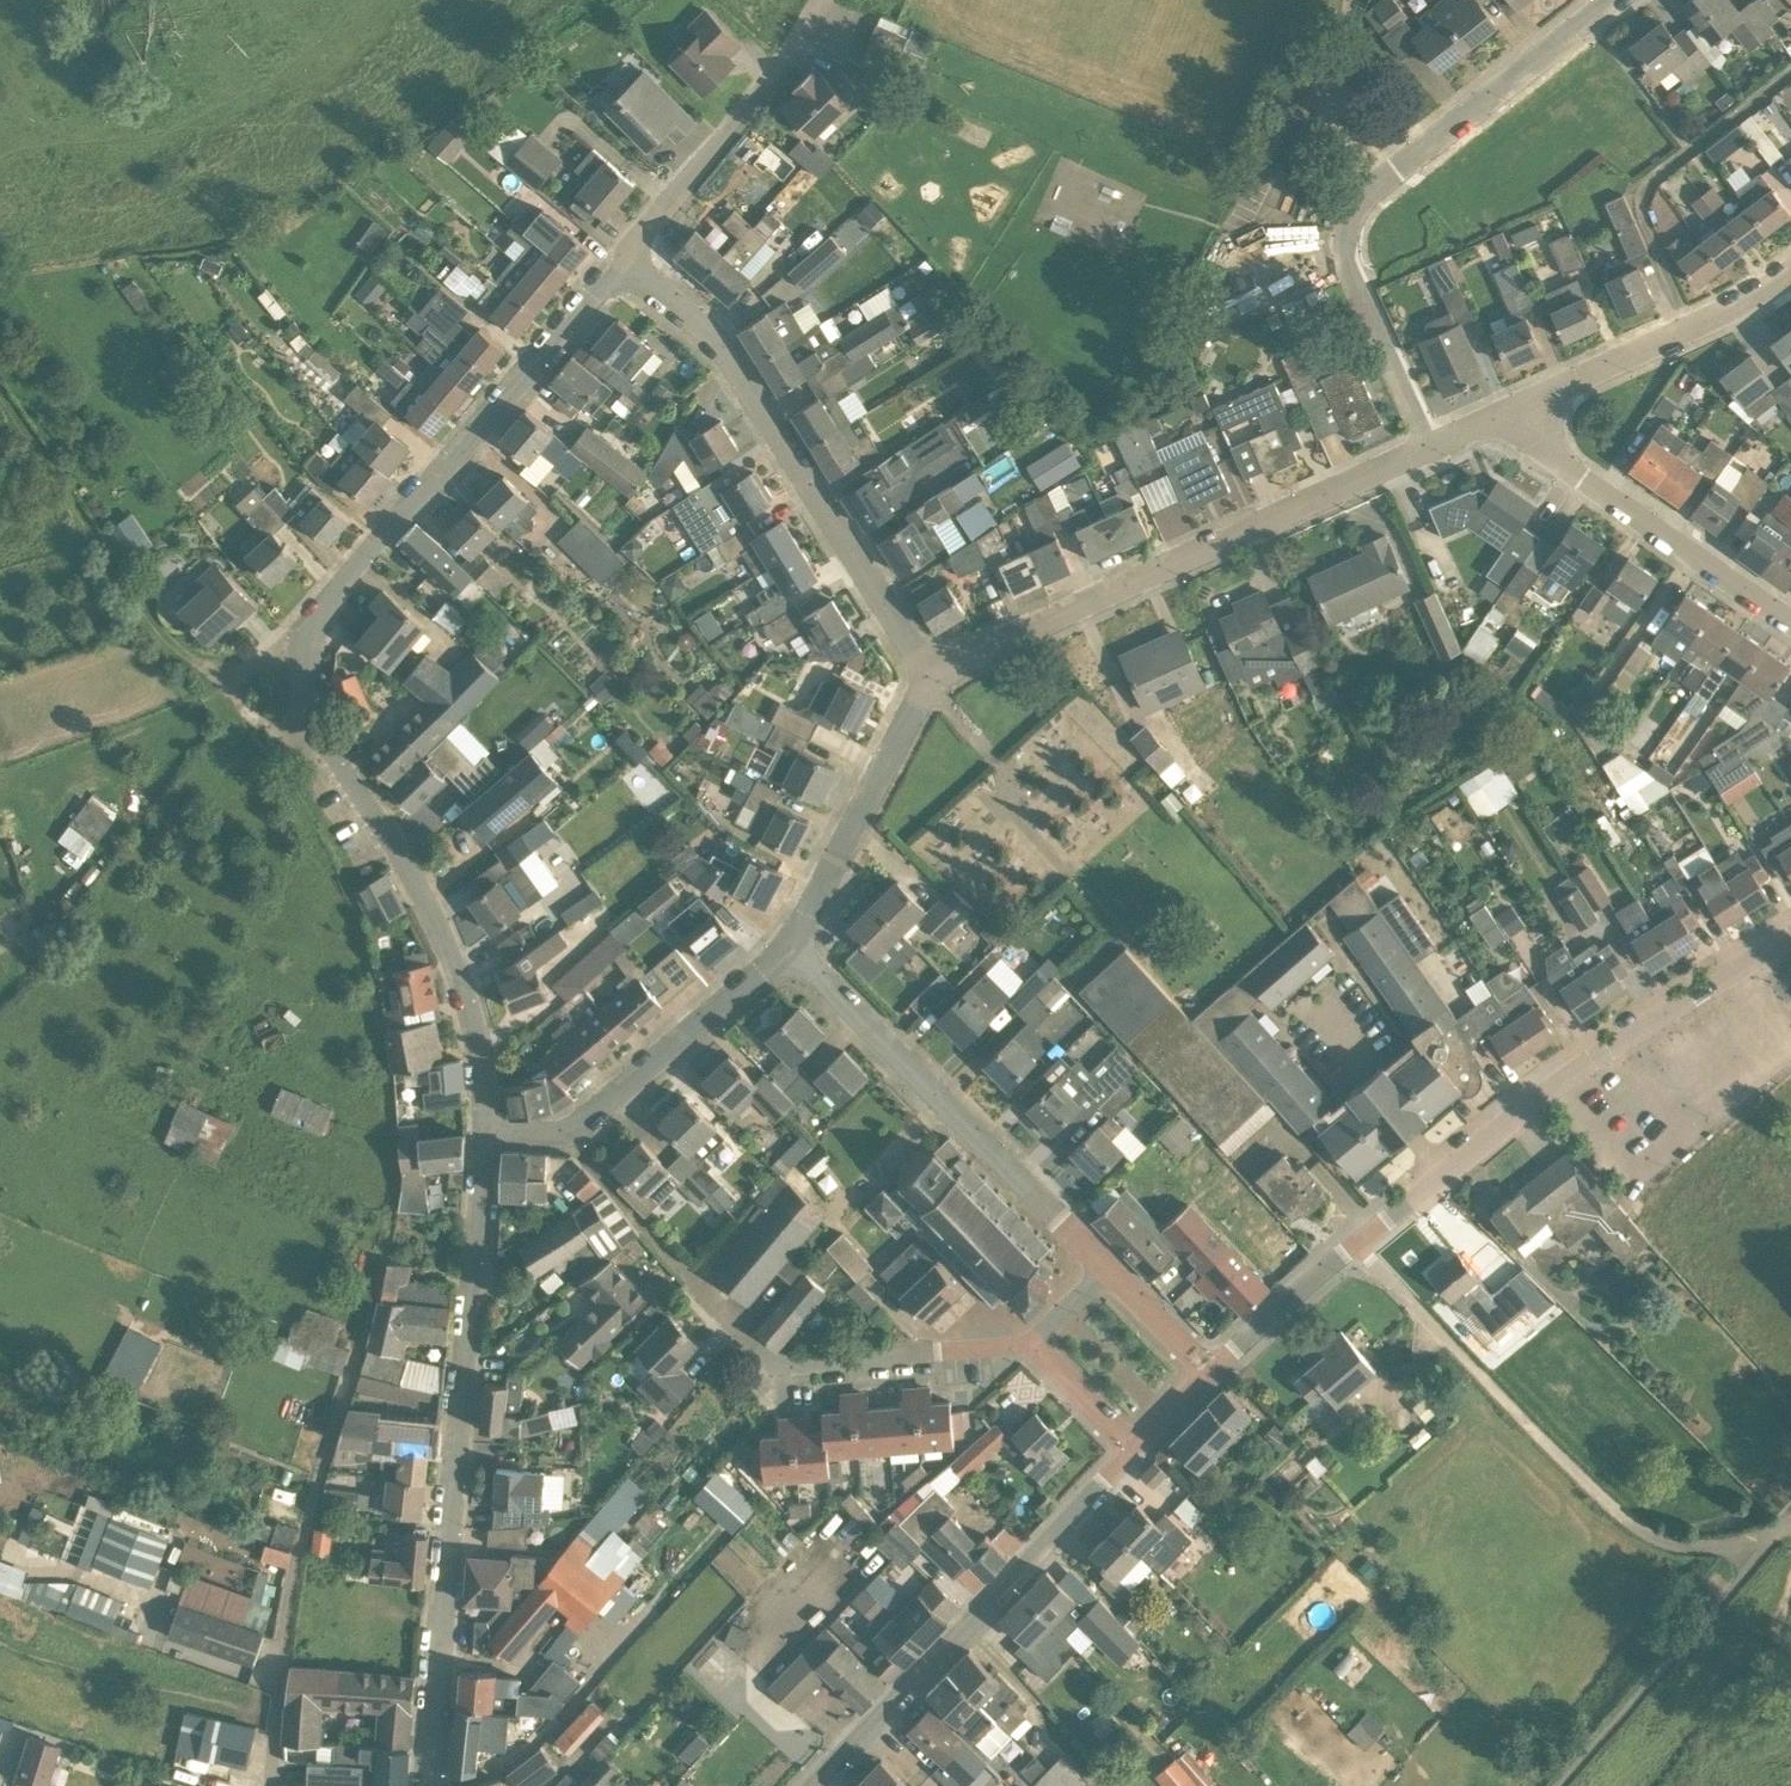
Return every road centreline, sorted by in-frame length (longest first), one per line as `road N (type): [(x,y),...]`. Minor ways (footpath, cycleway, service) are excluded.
road 1 (residential): [(485,1131),(484,1059),(463,983),(429,908),(321,733),(300,655),(314,618),(624,261)]
road 2 (residential): [(433,1785),(485,1131)]
road 3 (residential): [(1434,448),(1356,257),(1363,209),(1383,182),(1603,0)]
road 4 (residential): [(932,684),(972,652),(1434,448)]
road 5 (residential): [(932,684),(719,334),(685,297),(624,261)]
road 6 (unclassified): [(1759,1552),(1679,1546),(1642,1532),(1355,1242)]
road 7 (residential): [(815,1785),(1135,1447)]
road 8 (residential): [(1110,1265),(792,945)]
road 9 (residential): [(650,1234),(781,1365),(1032,1347)]
road 10 (residential): [(1447,1170),(1552,1085),(1790,929)]
road 11 (residential): [(485,1131),(555,1133),(592,1116),(792,945)]
road 12 (residential): [(1790,623),(1542,453),(1515,416)]
road 13 (residential): [(624,261),(765,89),(819,0)]
road 14 (residential): [(1558,1785),(1759,1552)]
road 15 (residential): [(1515,416),(1790,284)]
road 16 (residential): [(792,945),(932,684)]
road 17 (track): [(150,614),(0,389)]
road 18 (residential): [(1447,1170),(1374,1086),(1328,1011)]
road 19 (residential): [(1211,1369),(1355,1242)]
road 20 (track): [(150,614),(219,677),(300,668)]
road 21 (residential): [(1211,1369),(1110,1265)]
road 22 (residential): [(1032,1347),(1135,1447)]

